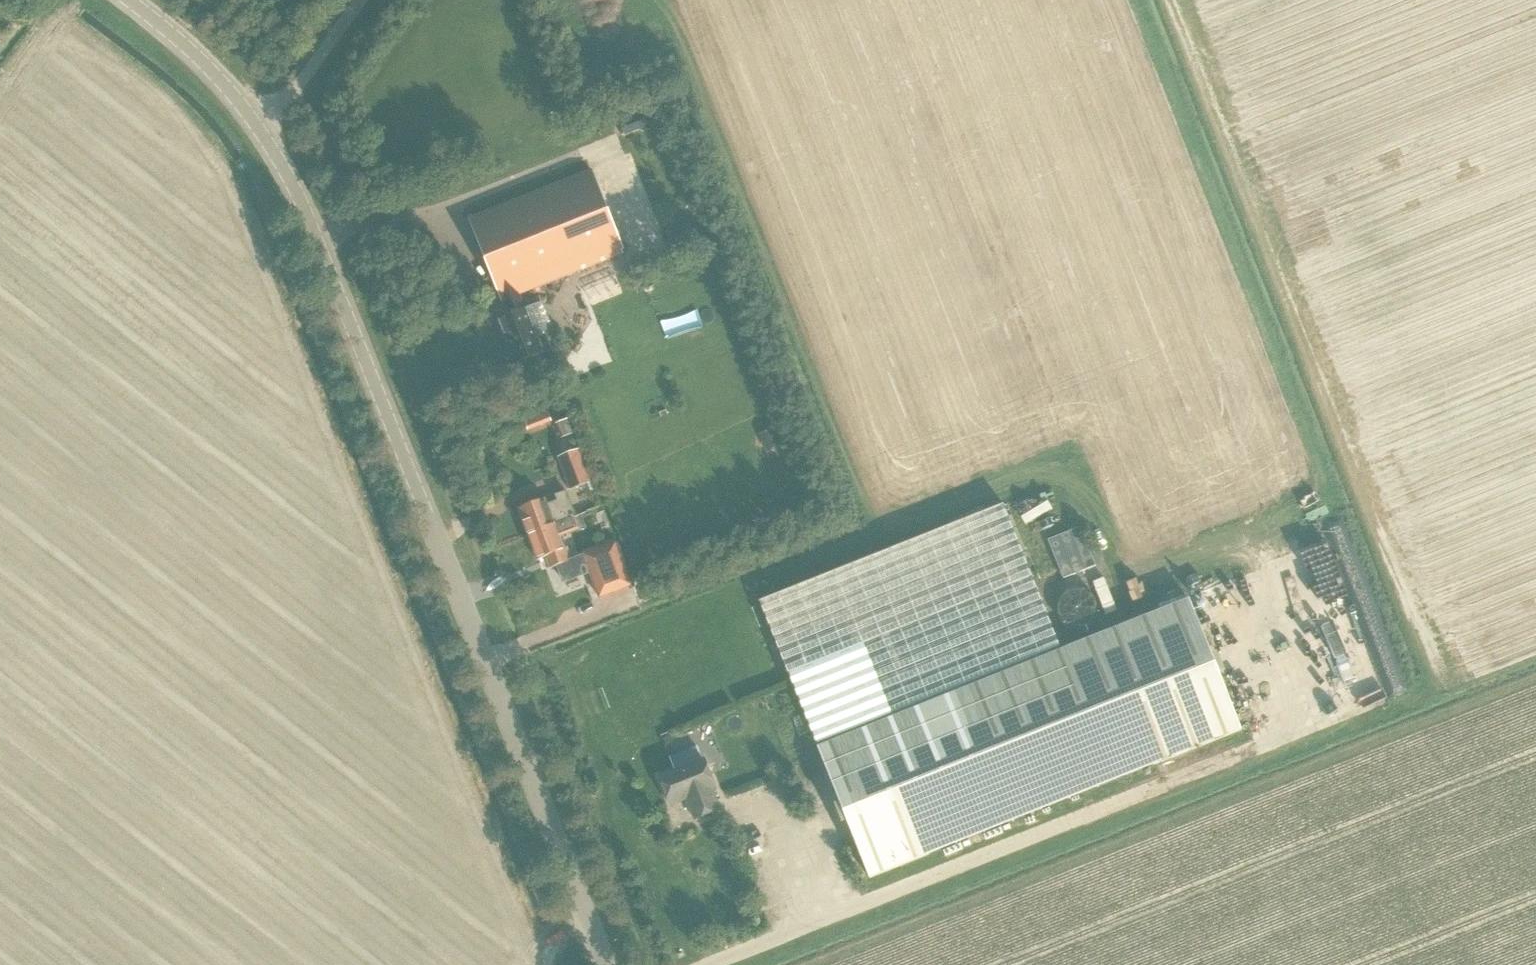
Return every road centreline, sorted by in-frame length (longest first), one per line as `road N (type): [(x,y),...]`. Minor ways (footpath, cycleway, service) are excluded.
road 1 (unclassified): [(602,964),(286,166),(239,95),(127,0)]

